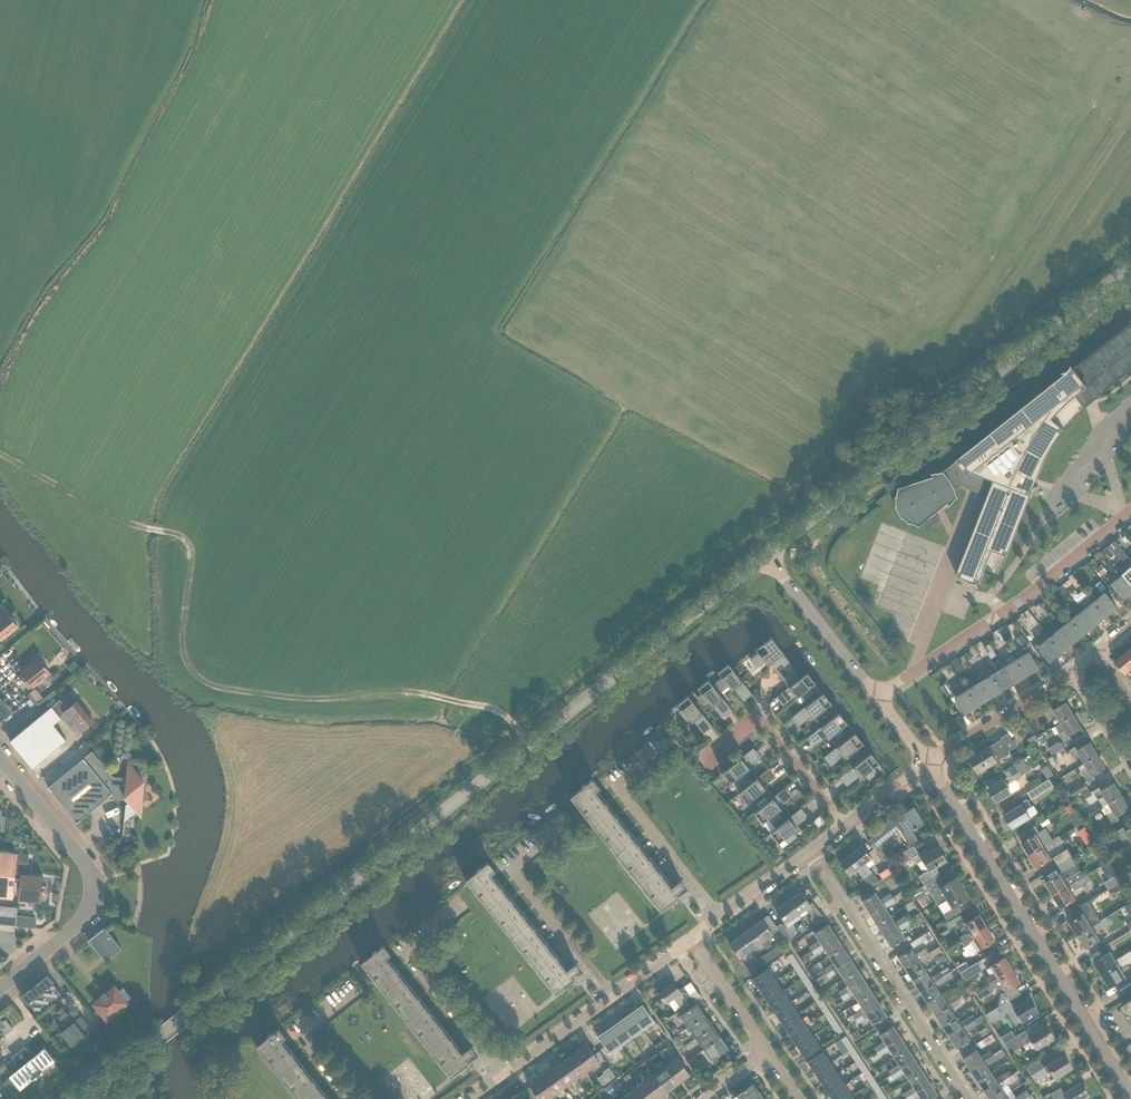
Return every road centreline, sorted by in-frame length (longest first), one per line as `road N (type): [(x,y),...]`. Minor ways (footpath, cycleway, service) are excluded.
road 1 (secondary): [(81,1098),(767,560)]
road 2 (track): [(527,746),(493,708),(414,690),(308,700),(214,684),(196,668),(187,645),(187,564),(172,537),(106,517),(0,455)]
road 3 (secondary): [(767,560),(1130,267)]
road 4 (tertiary): [(1130,1094),(928,765)]
road 5 (unclassified): [(0,993),(88,920),(99,889),(0,759)]
road 6 (residential): [(810,854),(970,1098)]
road 7 (residential): [(919,672),(1036,595),(1130,515)]
road 8 (residential): [(720,919),(611,777),(657,743)]
road 9 (residential): [(613,997),(511,867),(564,826)]
road 10 (residential): [(504,1076),(407,953),(464,905)]
road 11 (residential): [(713,757),(759,722),(844,829)]
road 12 (tertiary): [(878,702),(767,560)]
road 13 (unclassified): [(928,765),(1072,673)]
road 14 (residential): [(356,1098),(304,1032),(363,987)]
road 15 (residential): [(767,1051),(690,940)]
road 16 (residential): [(504,1076),(613,997)]

